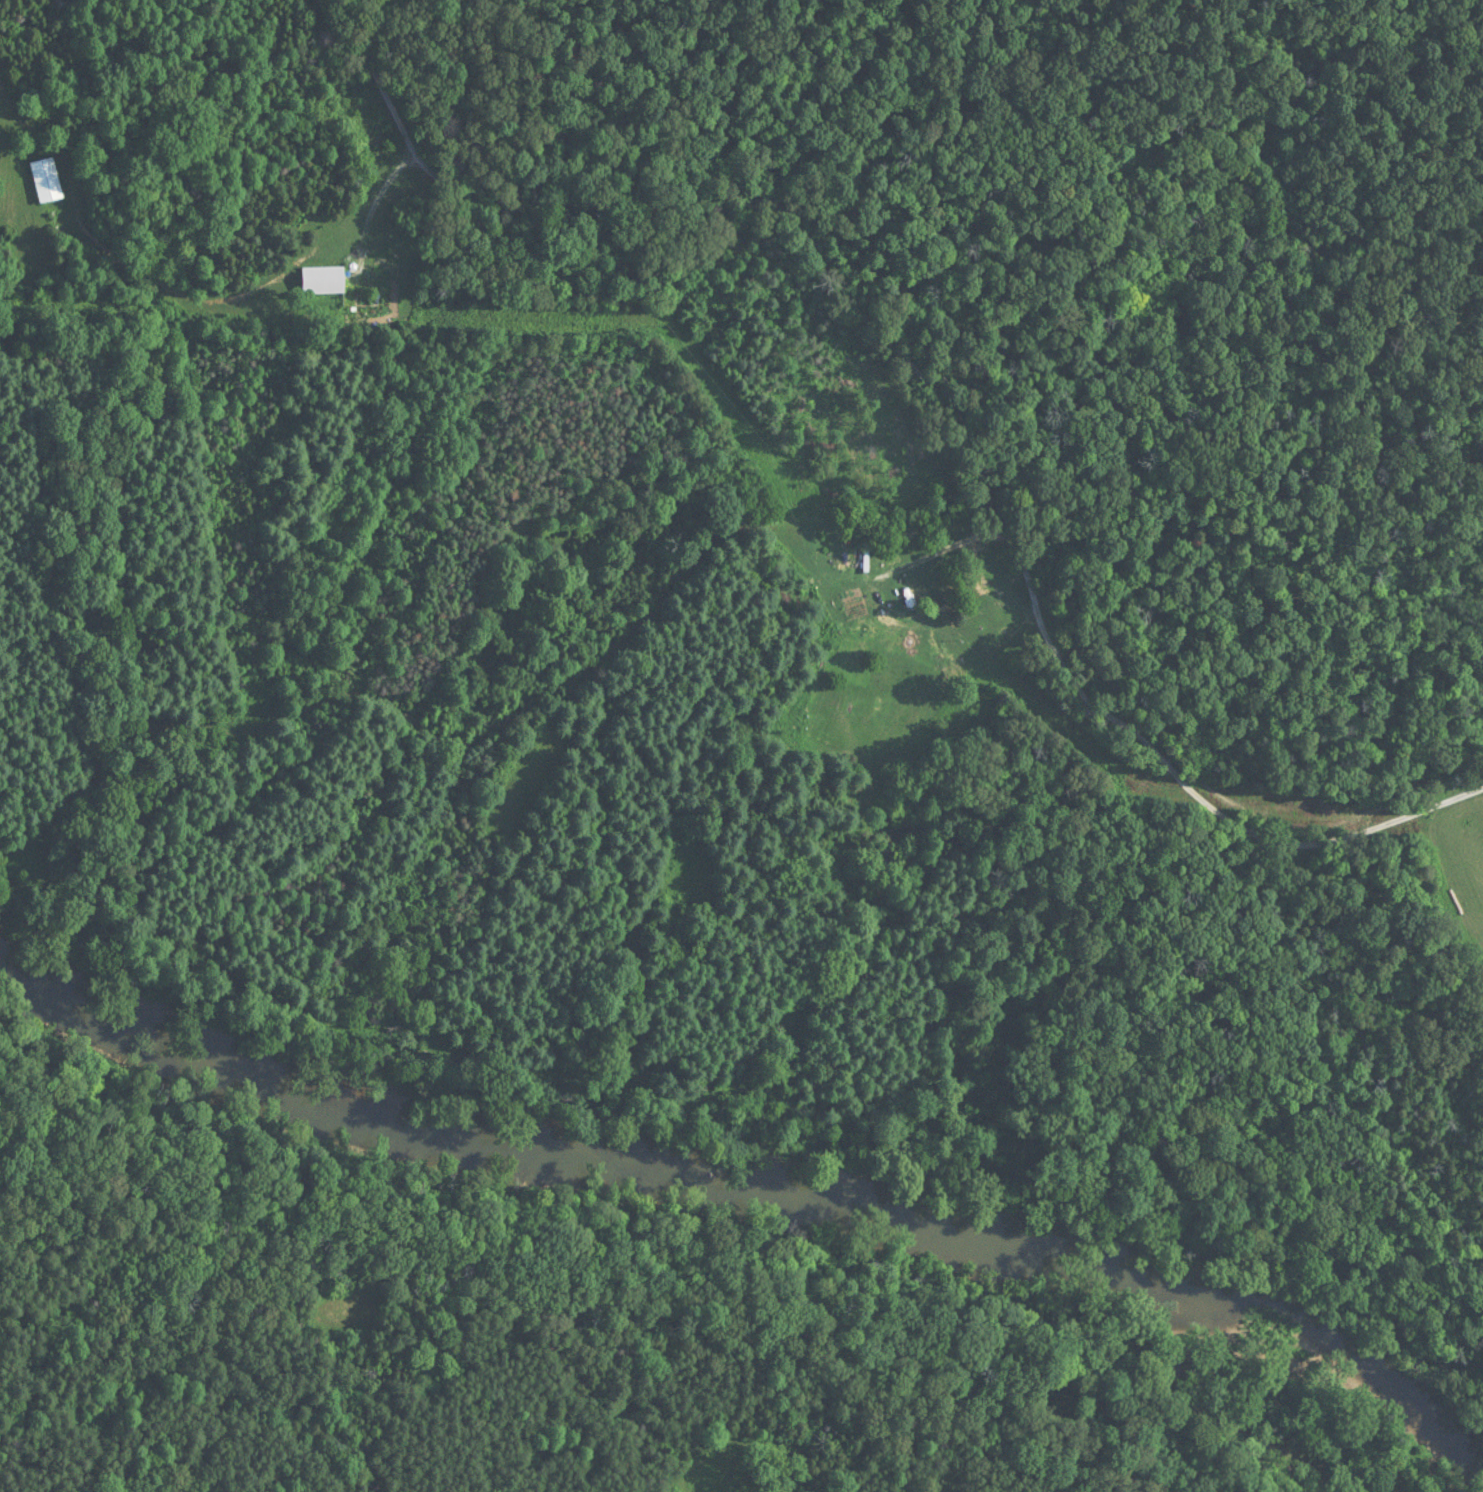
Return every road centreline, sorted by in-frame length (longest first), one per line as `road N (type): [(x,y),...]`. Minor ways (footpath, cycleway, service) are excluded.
road 1 (residential): [(292,0),(426,170),(513,208),(703,186),(767,214),(887,350),(930,372),(973,426),(1011,633),(1150,744),(1257,812),(1482,749)]

